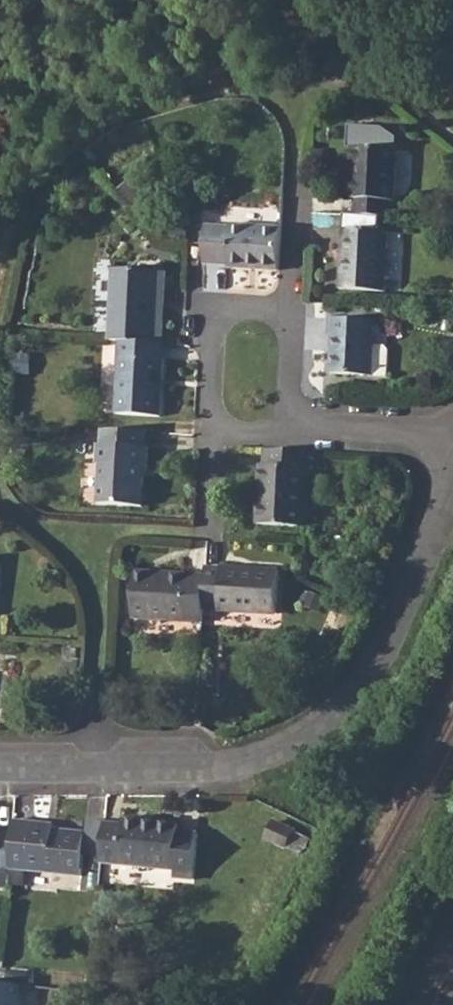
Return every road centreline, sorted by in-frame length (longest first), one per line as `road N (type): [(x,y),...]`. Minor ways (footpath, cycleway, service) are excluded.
road 1 (residential): [(0,774),(235,764),(336,718),(393,622),(452,467)]
road 2 (residential): [(211,426),(213,304),(289,307)]
road 3 (residential): [(452,443),(285,430)]
road 4 (residential): [(289,307),(294,163)]
road 5 (residential): [(285,430),(289,307)]

